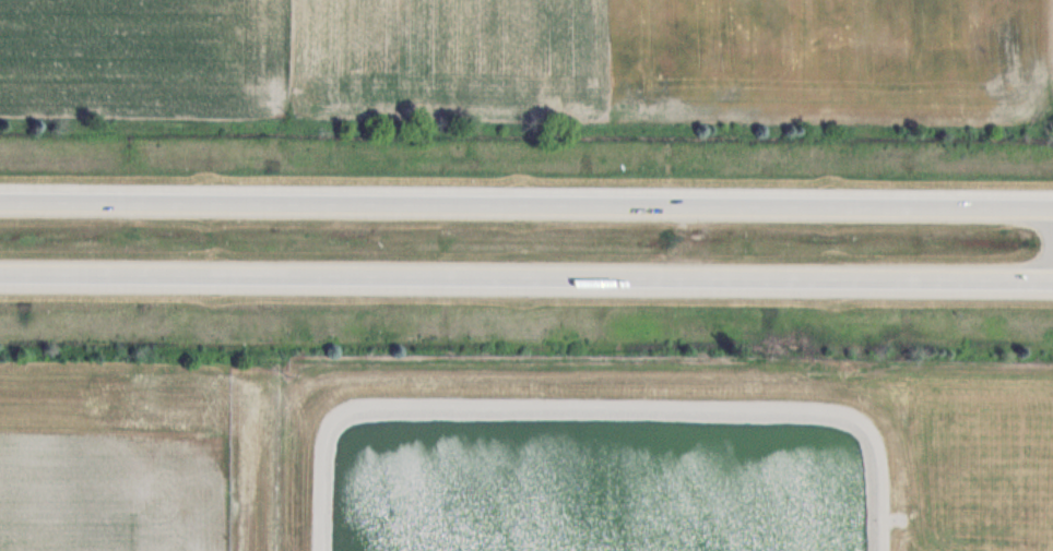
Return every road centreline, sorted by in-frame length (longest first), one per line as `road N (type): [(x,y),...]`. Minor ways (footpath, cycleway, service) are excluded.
road 1 (motorway): [(0,274),(1052,282)]
road 2 (motorway): [(1052,209),(0,201)]

